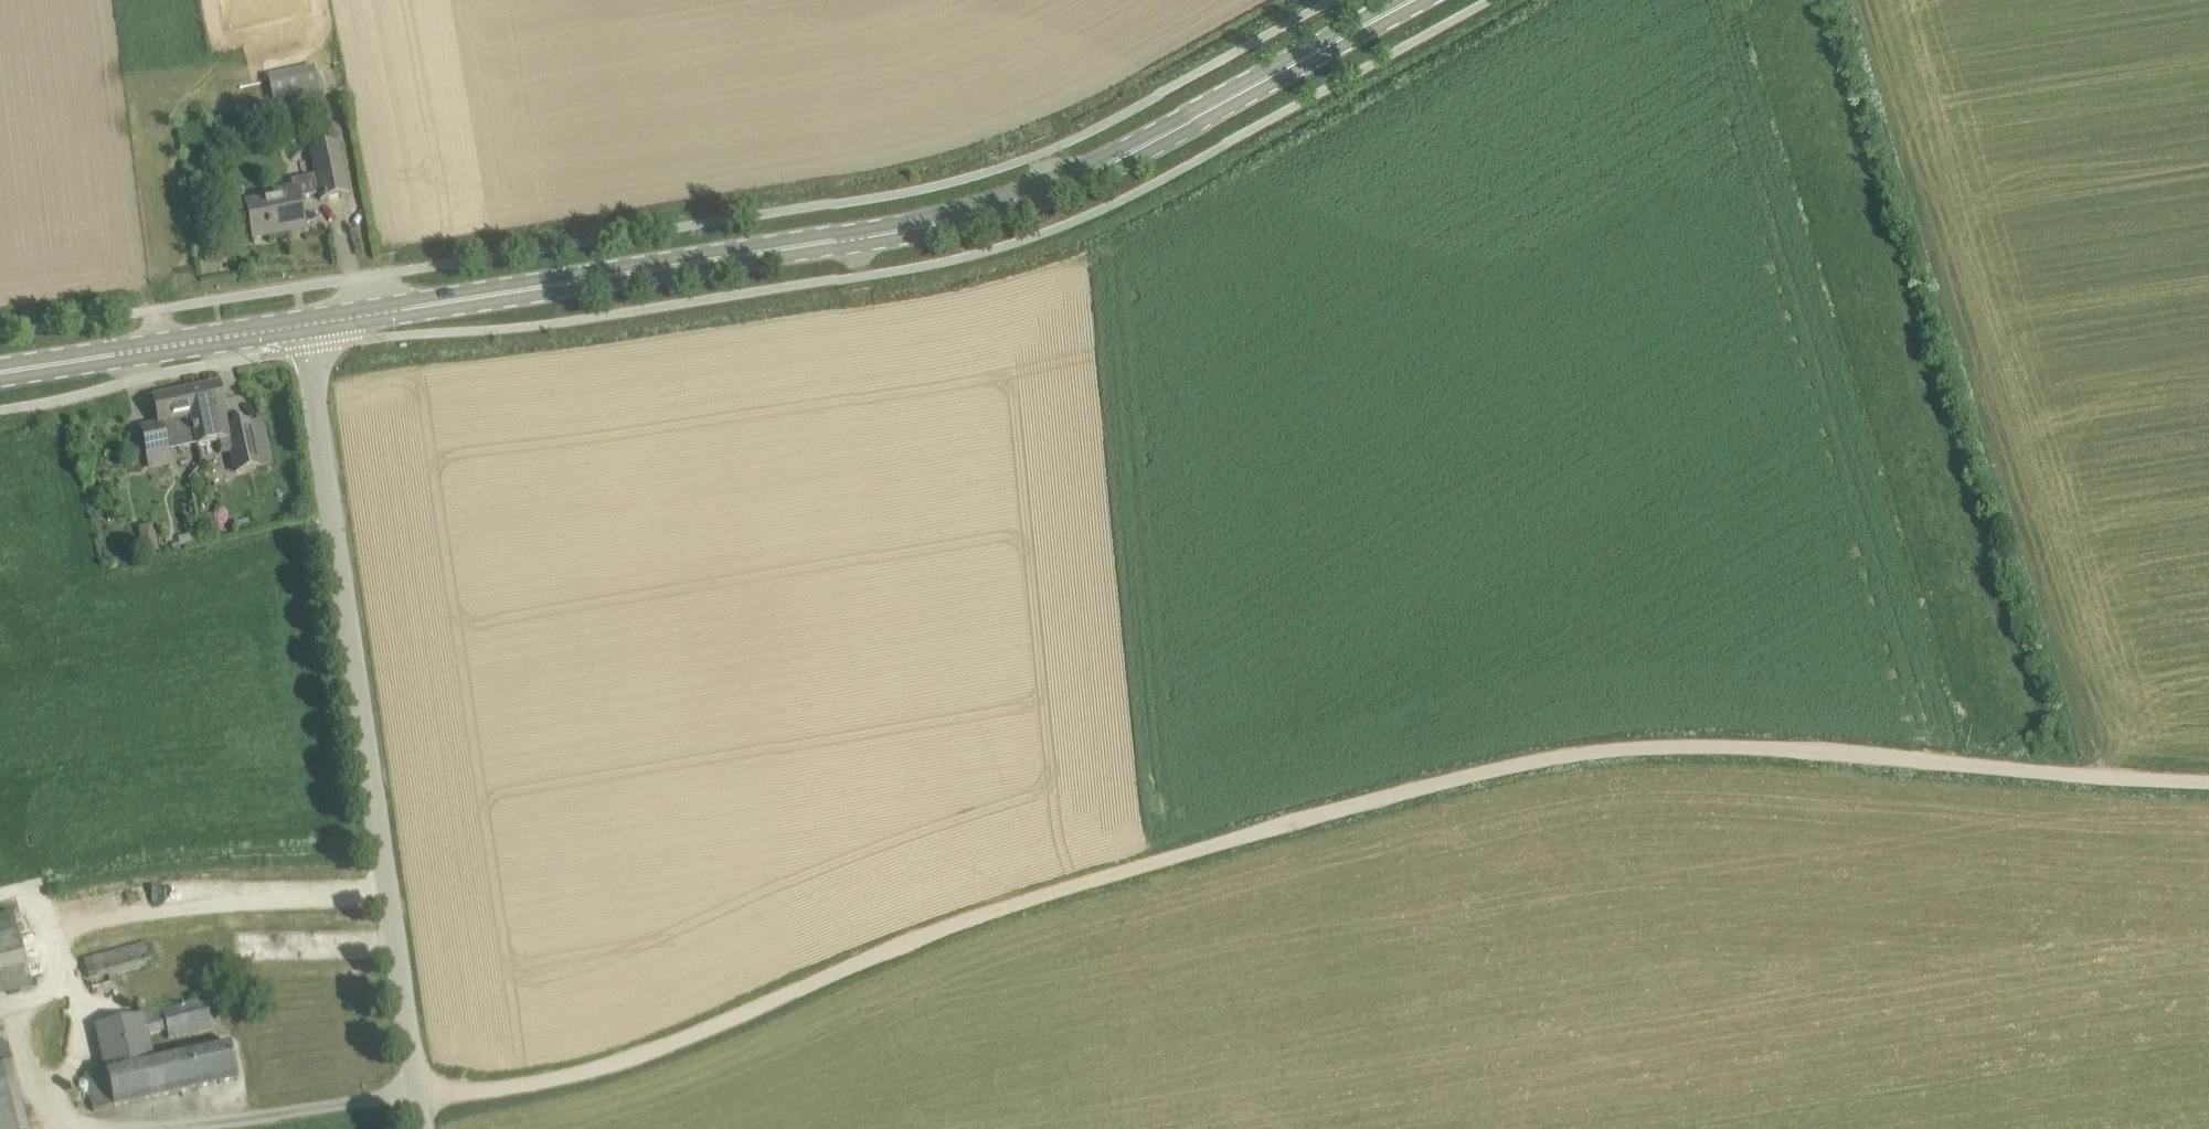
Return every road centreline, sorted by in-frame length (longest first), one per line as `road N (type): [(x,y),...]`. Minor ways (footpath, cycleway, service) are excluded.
road 1 (track): [(423,1104),(583,1080),(678,1052),(923,938),(1054,894),(1463,773),(1624,742),(2208,776)]
road 2 (primary): [(306,325),(895,231),(1038,195),(1414,0)]
road 3 (unclassified): [(427,1128),(306,325)]
road 4 (primary): [(306,325),(0,373)]

